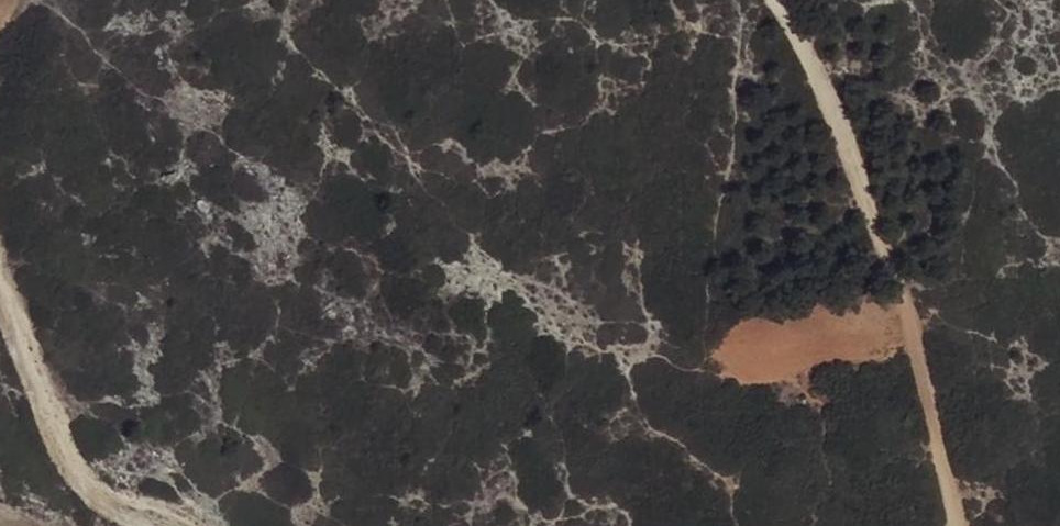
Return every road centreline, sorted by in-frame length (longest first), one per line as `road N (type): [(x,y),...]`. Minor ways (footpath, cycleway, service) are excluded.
road 1 (track): [(954,525),(898,289),(812,62),(777,0)]
road 2 (track): [(203,525),(191,509),(78,472),(34,374),(0,248)]

